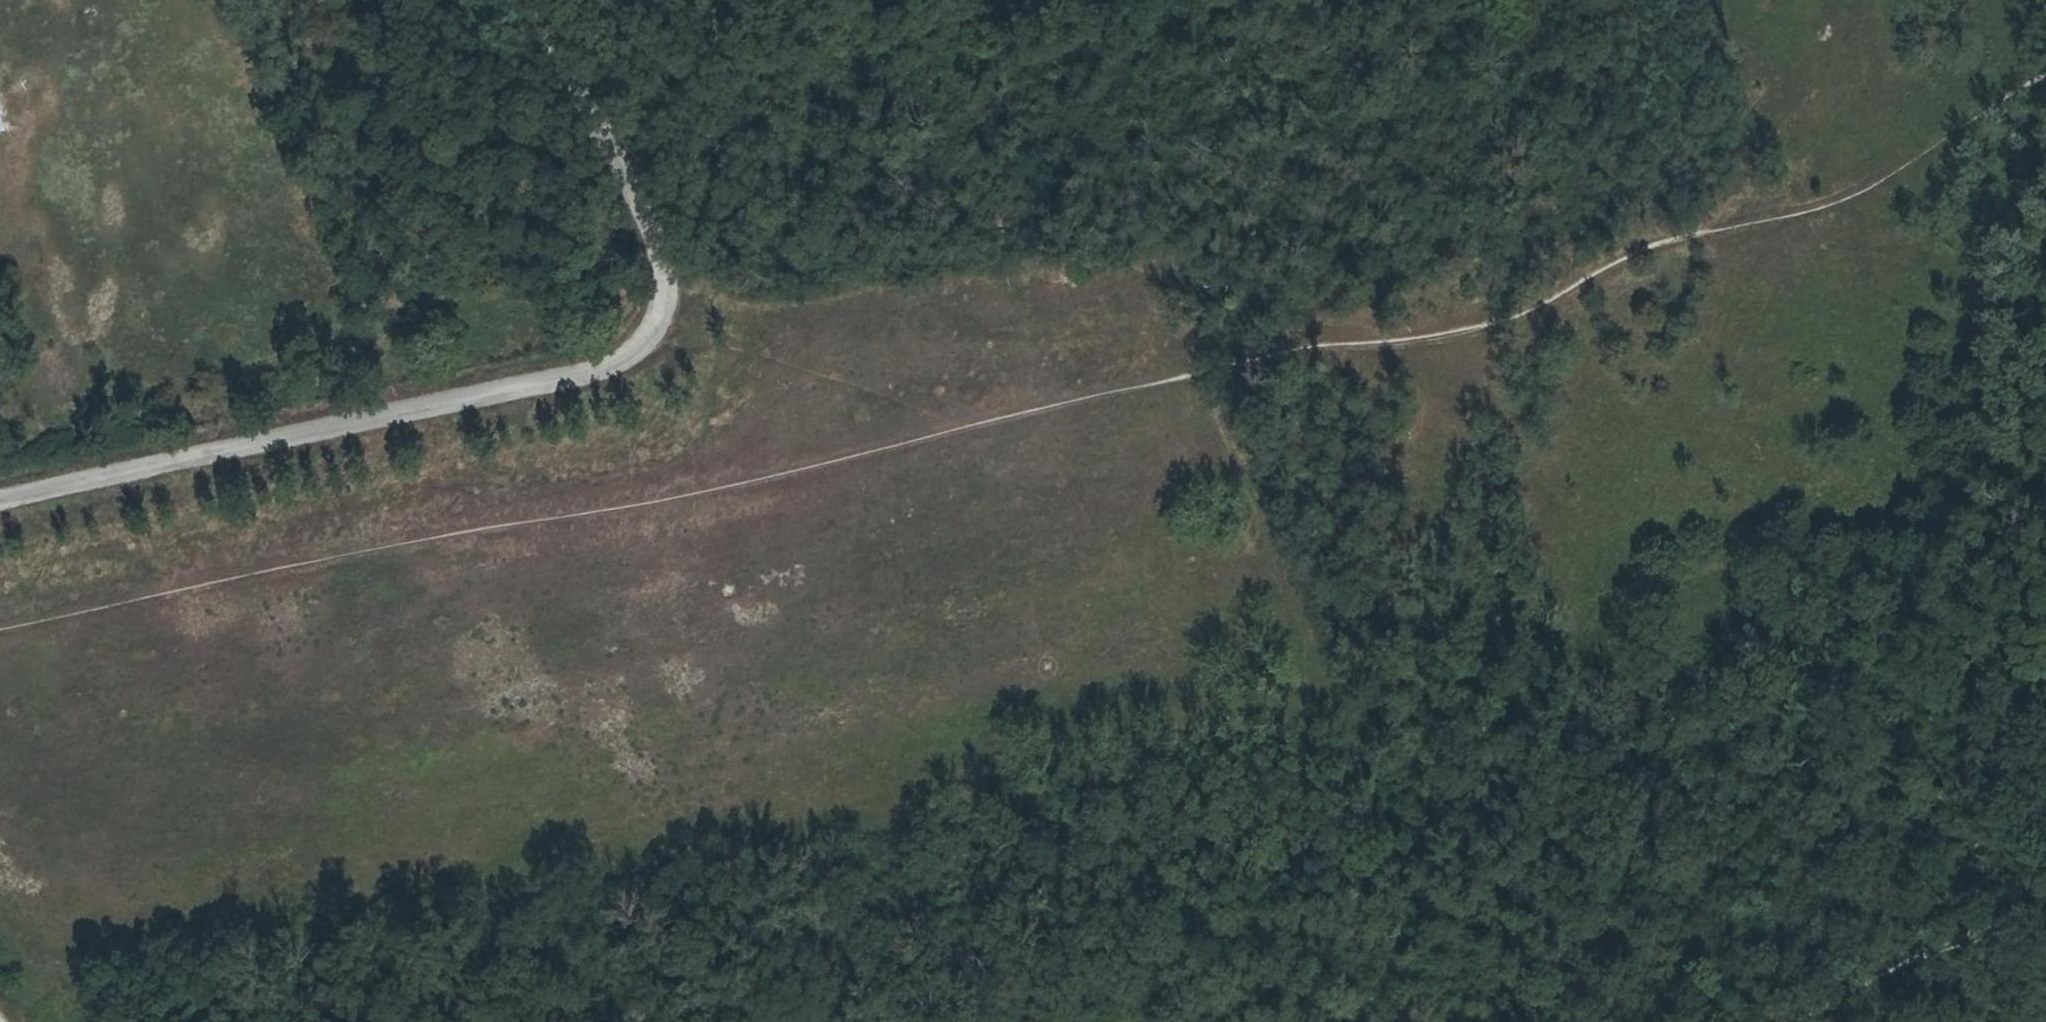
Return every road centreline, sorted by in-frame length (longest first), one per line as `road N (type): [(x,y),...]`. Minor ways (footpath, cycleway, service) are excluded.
road 1 (unclassified): [(0,510),(602,370),(670,325),(678,261),(510,0)]

